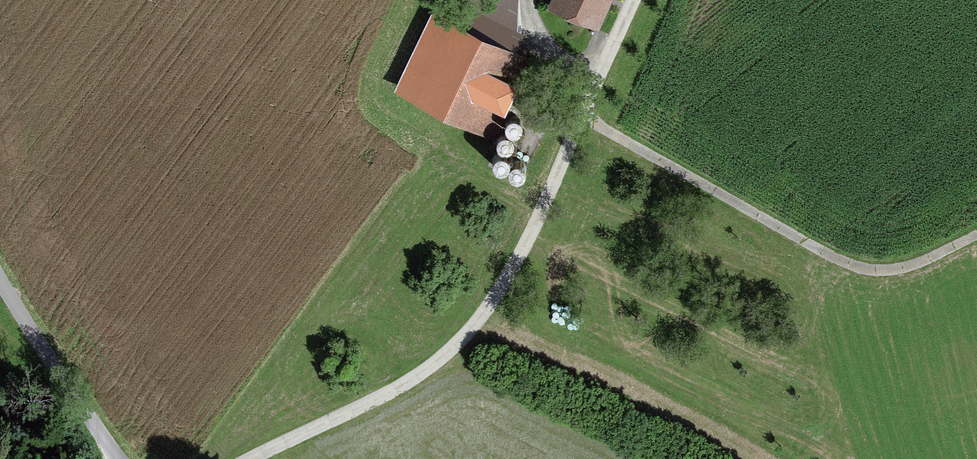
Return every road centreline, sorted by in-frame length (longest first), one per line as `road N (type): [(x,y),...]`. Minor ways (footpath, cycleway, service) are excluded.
road 1 (unclassified): [(634,0),(538,218),(483,314),(414,378),(253,458)]
road 2 (track): [(582,116),(836,262),(902,273),(976,240)]
road 3 (unclassified): [(120,458),(0,280)]

